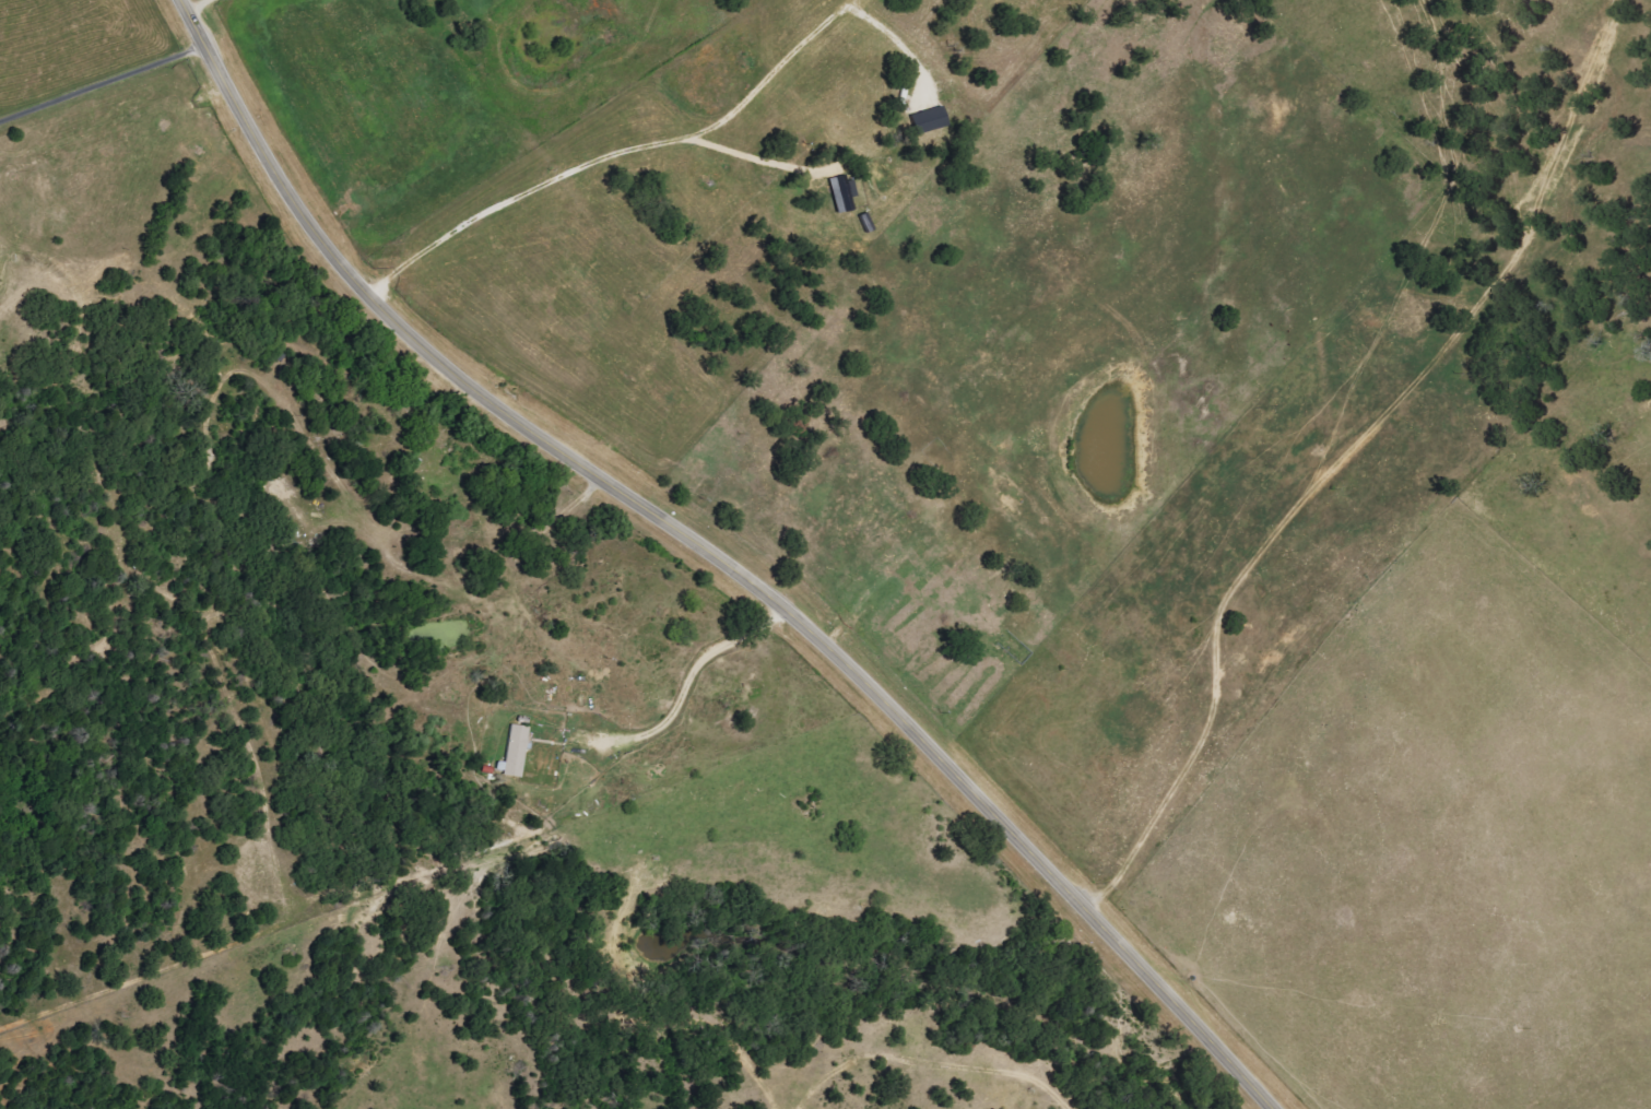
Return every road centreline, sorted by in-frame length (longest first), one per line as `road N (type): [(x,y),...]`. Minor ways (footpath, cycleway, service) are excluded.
road 1 (secondary): [(180,0),(291,196),(398,325),(531,430),(777,603),(837,657),(1274,1108)]
road 2 (residential): [(1073,899),(1146,730),(1140,646),(1156,573),(1202,519),(1277,257)]

